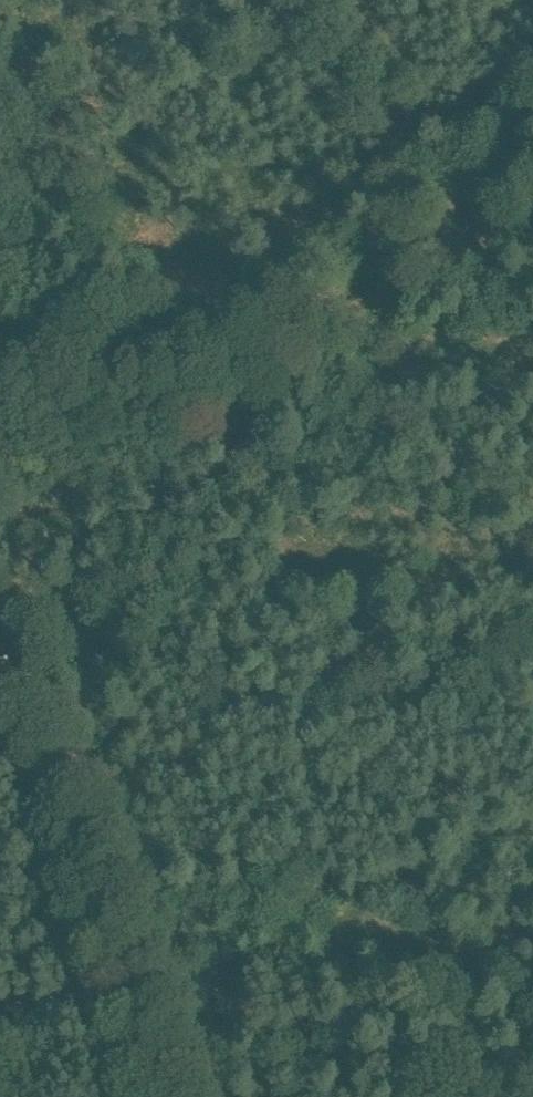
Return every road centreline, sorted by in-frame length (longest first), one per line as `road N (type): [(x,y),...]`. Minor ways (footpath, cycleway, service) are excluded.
road 1 (track): [(532,156),(204,386),(0,400)]

